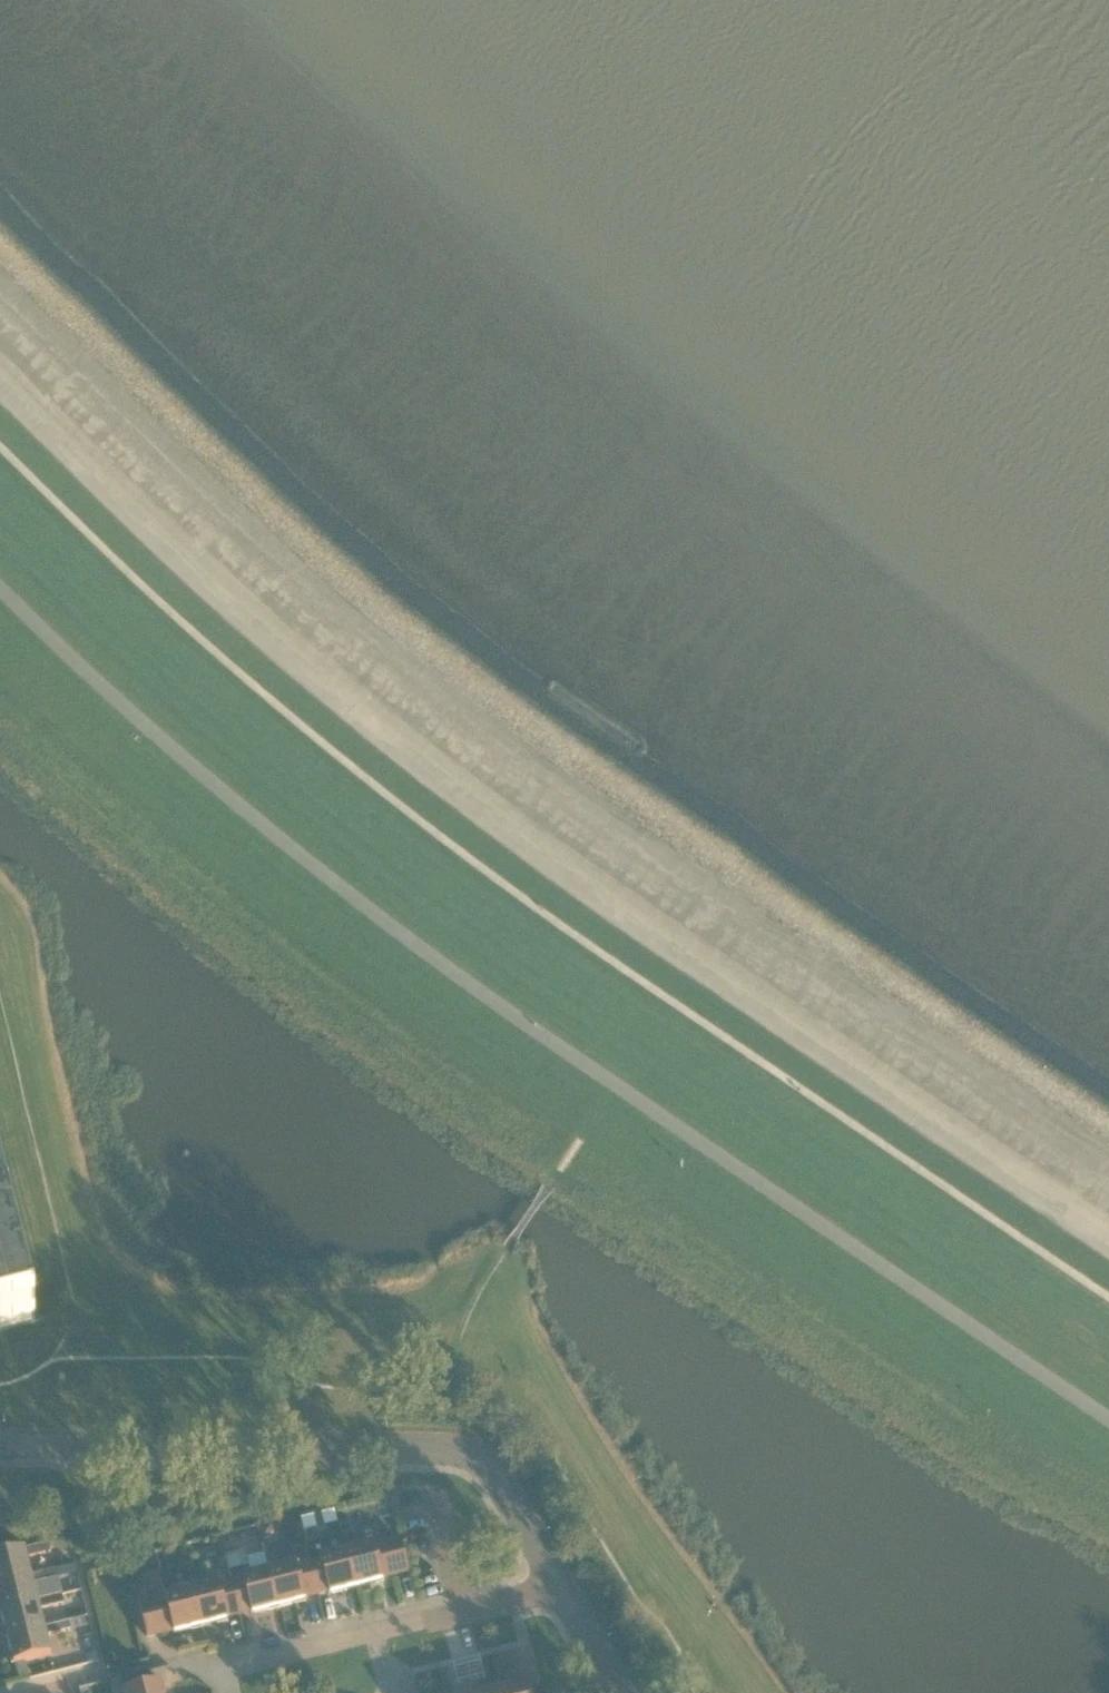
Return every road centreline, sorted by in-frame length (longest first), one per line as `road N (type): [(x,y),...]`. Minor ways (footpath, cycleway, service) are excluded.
road 1 (residential): [(559,1589),(492,1486),(456,1460),(0,1457)]
road 2 (residential): [(224,1673),(559,1589)]

